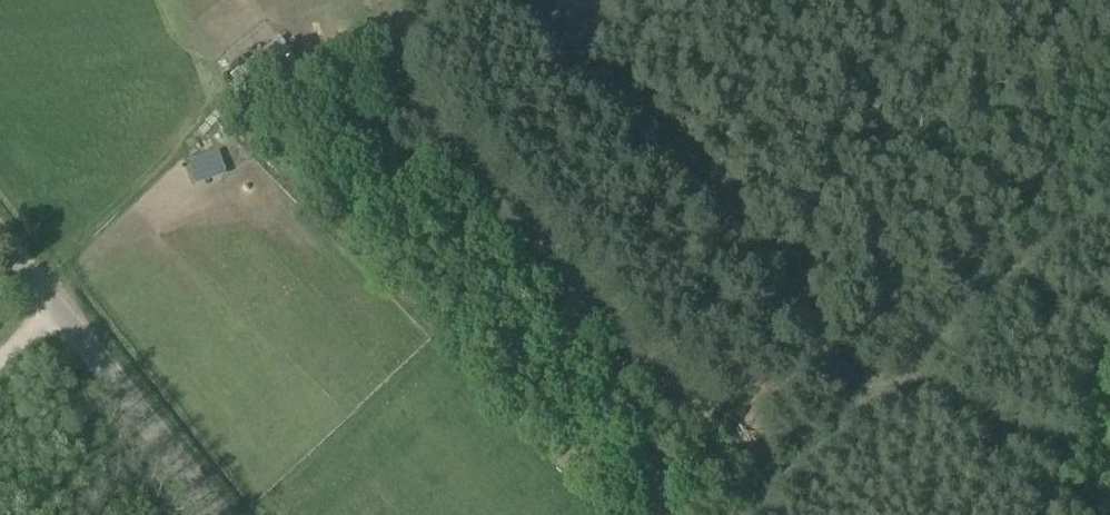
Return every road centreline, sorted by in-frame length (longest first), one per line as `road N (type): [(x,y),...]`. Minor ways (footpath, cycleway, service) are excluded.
road 1 (unclassified): [(219,514),(0,235)]

